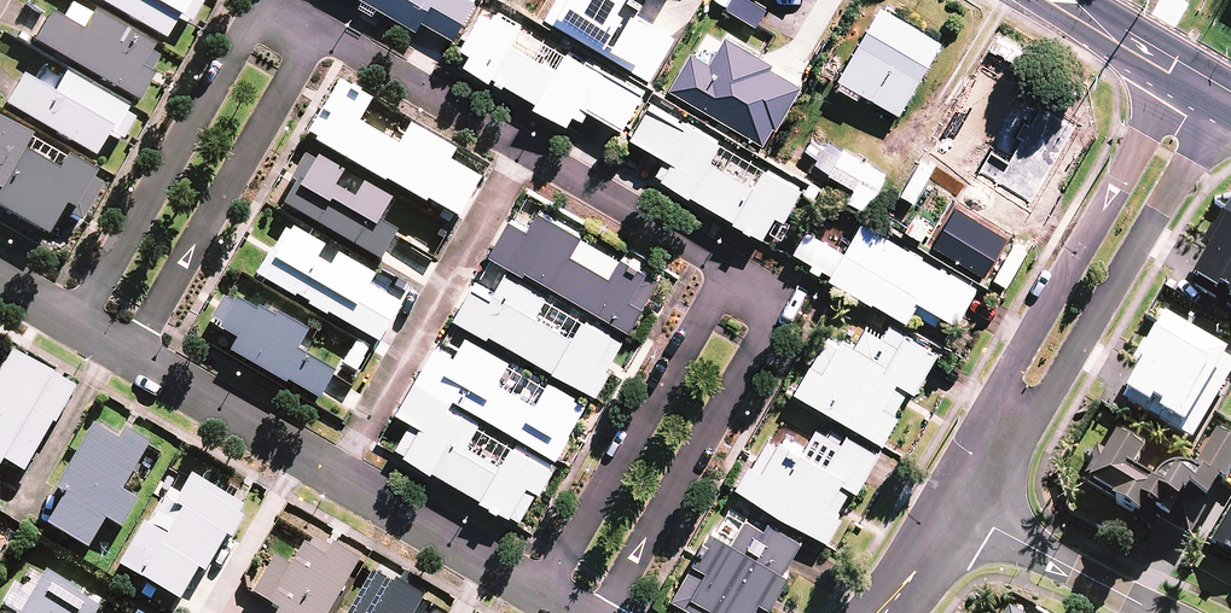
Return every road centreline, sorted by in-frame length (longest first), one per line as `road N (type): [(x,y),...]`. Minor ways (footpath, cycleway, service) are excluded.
road 1 (residential): [(76,324),(263,4),(314,32)]
road 2 (residential): [(729,269),(783,298),(606,612)]
road 3 (residential): [(1006,423),(1007,367),(1178,72)]
road 4 (residential): [(1226,99),(1052,394),(1006,423)]
road 5 (residential): [(527,145),(332,473)]
road 6 (residential): [(540,594),(729,269)]
road 7 (residential): [(314,32),(128,354)]
road 8 (residential): [(314,32),(527,145)]
road 9 (residential): [(540,594),(332,473)]
road 10 (residential): [(527,145),(729,269)]
road 11 (residential): [(332,473),(128,354)]
road 12 (residential): [(1149,612),(961,510)]
road 13 (tertiary): [(1056,0),(1178,72)]
road 14 (residential): [(874,612),(961,510)]

